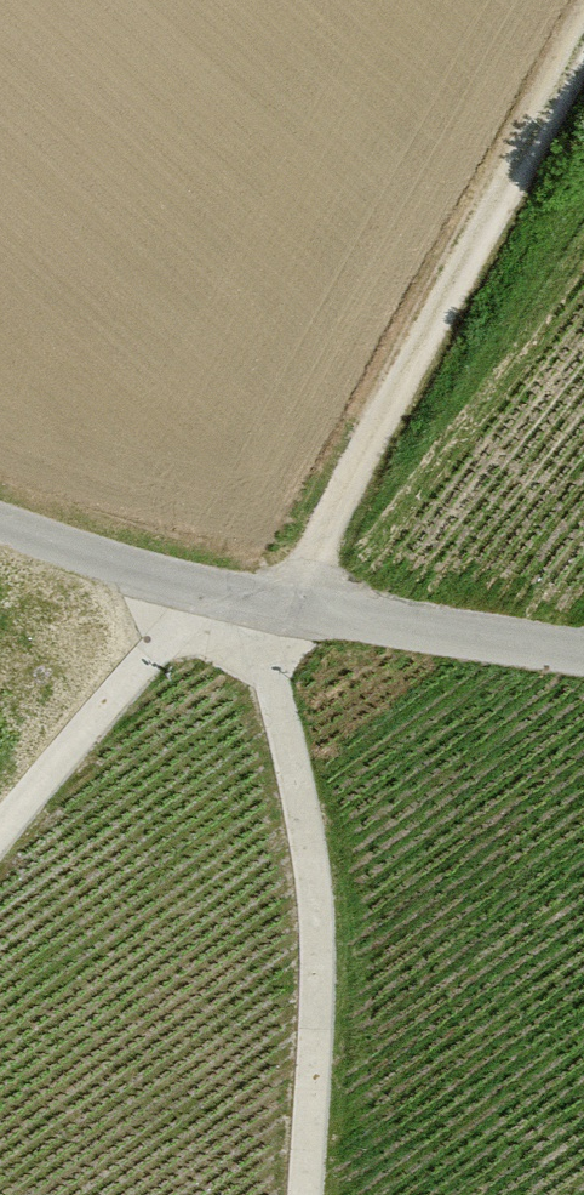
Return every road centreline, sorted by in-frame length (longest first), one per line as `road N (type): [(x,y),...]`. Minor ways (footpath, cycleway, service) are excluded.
road 1 (track): [(291,607),(358,460),(583,45)]
road 2 (track): [(255,600),(312,867),(317,1003),(307,1194)]
road 3 (unclassified): [(0,524),(255,600),(583,654)]
road 4 (track): [(0,834),(205,587)]

